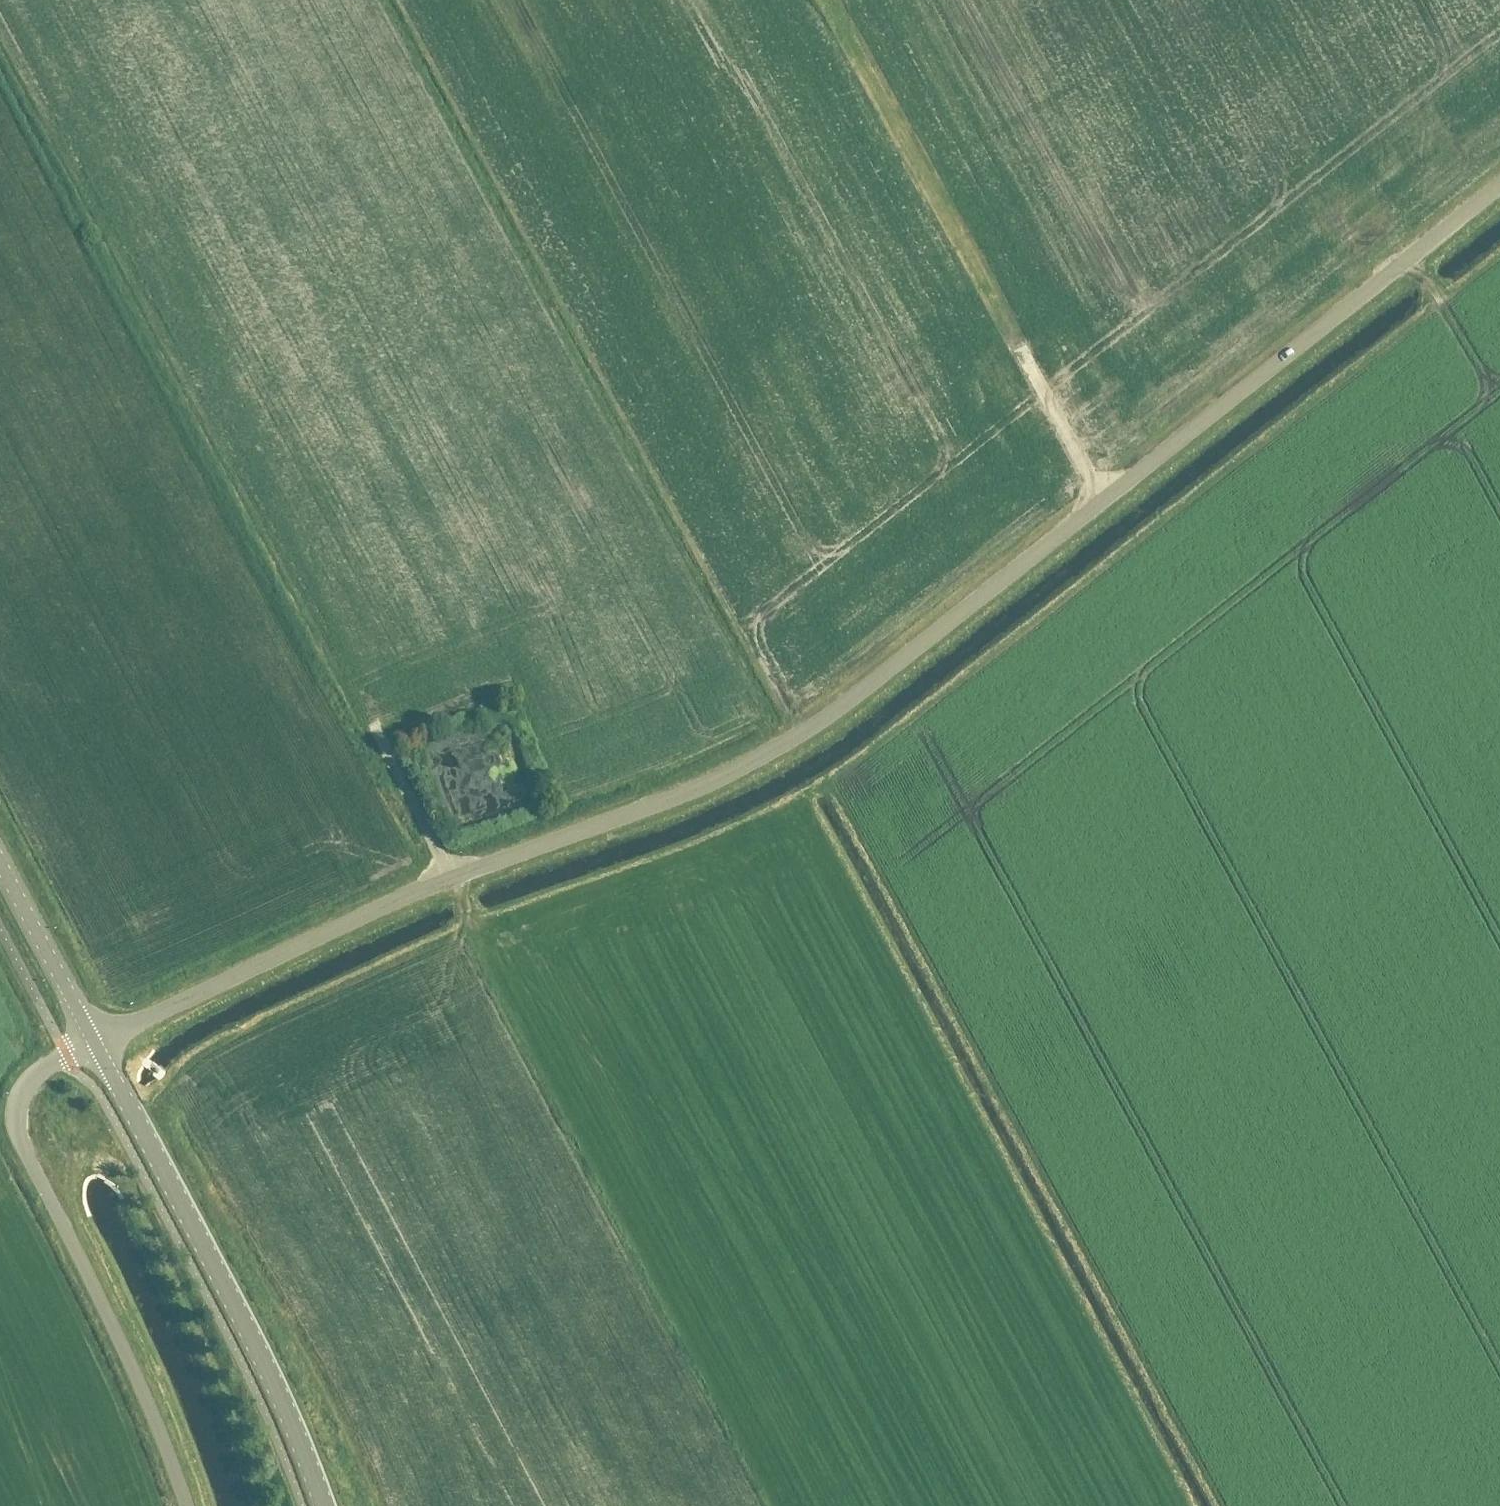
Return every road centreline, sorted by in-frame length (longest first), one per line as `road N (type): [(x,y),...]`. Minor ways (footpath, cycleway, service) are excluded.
road 1 (tertiary): [(96,1046),(480,868),(715,779),(793,738),(882,679),(962,606),(1499,189)]
road 2 (unclassified): [(96,1046),(44,1072),(19,1109),(22,1139),(157,1418),(188,1505)]
road 3 (tertiary): [(320,1505),(254,1355),(96,1046)]
road 4 (tertiary): [(96,1046),(0,859)]

